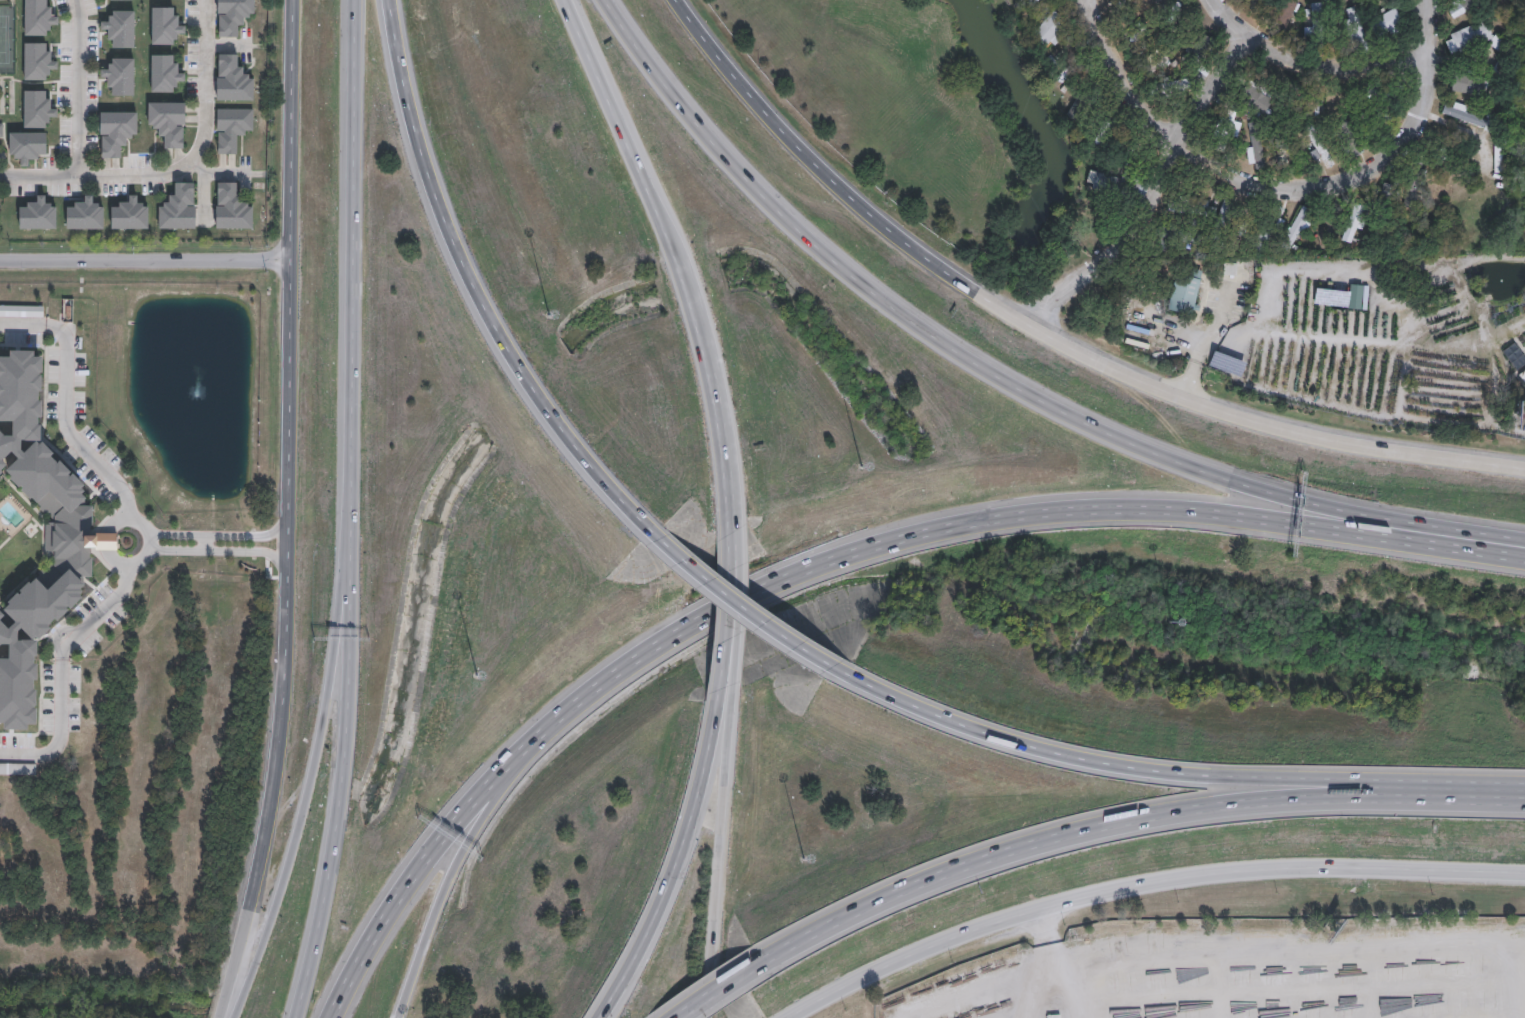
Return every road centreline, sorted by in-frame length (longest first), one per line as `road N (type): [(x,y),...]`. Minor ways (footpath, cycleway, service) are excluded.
road 1 (motorway): [(1524,540),(1361,515),(1225,480),(1126,443),(996,377),(896,312),(782,217),(687,115),(604,0)]
road 2 (motorway): [(1524,559),(1182,510),(986,520),(861,549),(751,591),(676,631),(533,741)]
road 3 (motorway): [(748,967),(922,880),(1105,824),(1276,801),(1524,795)]
road 4 (secondary): [(783,1017),(917,950),(1090,893),(1269,867),(1524,871)]
road 5 (motorway): [(830,668),(996,738),(1138,769),(1524,788)]
road 6 (motorway): [(388,0),(426,173),(472,285),(547,413),(652,536)]
road 7 (secondary): [(296,0),(287,573)]
road 8 (motorway): [(726,534),(722,460),(693,321),(664,232),(562,0)]
road 9 (motorway): [(356,0),(354,530)]
road 10 (secondary): [(1524,466),(1271,423),(1108,365),(1028,321)]
road 11 (motorway): [(354,530),(309,811),(268,938),(229,1017)]
road 12 (motorway): [(354,530),(355,652),(339,801),(295,1017)]
road 13 (secondary): [(1028,321),(875,214),(776,116),(679,0)]
road 14 (residential): [(1083,0),(1104,58),(1150,121),(1228,172),(1319,180),(1371,157),(1399,133)]
road 15 (residential): [(1253,42),(1172,142),(1127,234),(1028,321)]
road 16 (motorway): [(597,1017),(669,876),(717,689)]
road 17 (motorway): [(533,741),(417,867),(329,1017)]
road 18 (motorway): [(701,1017),(731,684)]
road 19 (motorway): [(533,741),(447,880),(397,1017)]
road 20 (secondary): [(285,719),(267,848),(229,1017)]
road 21 (residential): [(149,543),(126,497),(66,425),(64,339),(54,325),(0,320)]
road 22 (residential): [(288,511),(265,536),(149,543),(163,551),(255,551),(287,573)]
road 23 (residential): [(0,753),(45,753),(60,737),(62,652),(125,583),(149,543)]
road 24 (residential): [(0,262),(292,262)]
road 25 (residential): [(1213,0),(1253,42),(1316,71),(1423,57)]
road 26 (motorway): [(652,536),(763,627),(830,668)]
road 27 (residential): [(207,0),(209,130),(185,175)]
road 28 (residential): [(185,175),(7,175)]
road 29 (residential): [(79,0),(76,176)]
road 30 (motorway): [(731,684),(737,528)]
road 31 (motorway): [(717,689),(726,534)]
road 32 (motorway): [(737,528),(733,461),(708,381)]
road 33 (secondary): [(287,573),(285,719)]
road 34 (residential): [(1422,0),(1419,107),(1399,133)]

